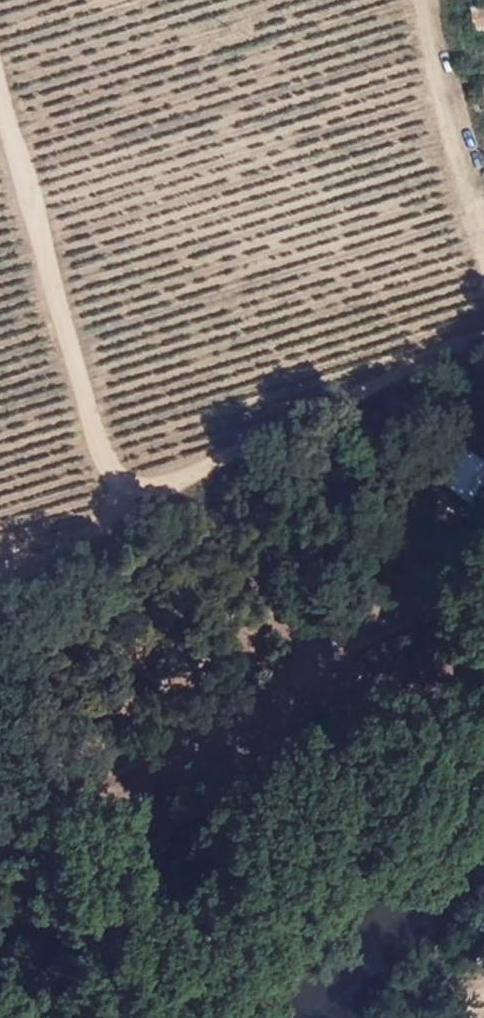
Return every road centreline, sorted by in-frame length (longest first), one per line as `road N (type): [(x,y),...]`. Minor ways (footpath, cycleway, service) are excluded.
road 1 (track): [(0,864),(68,842),(263,723),(425,568),(483,500)]
road 2 (track): [(483,358),(312,434),(0,646)]
road 3 (track): [(134,548),(0,105)]

